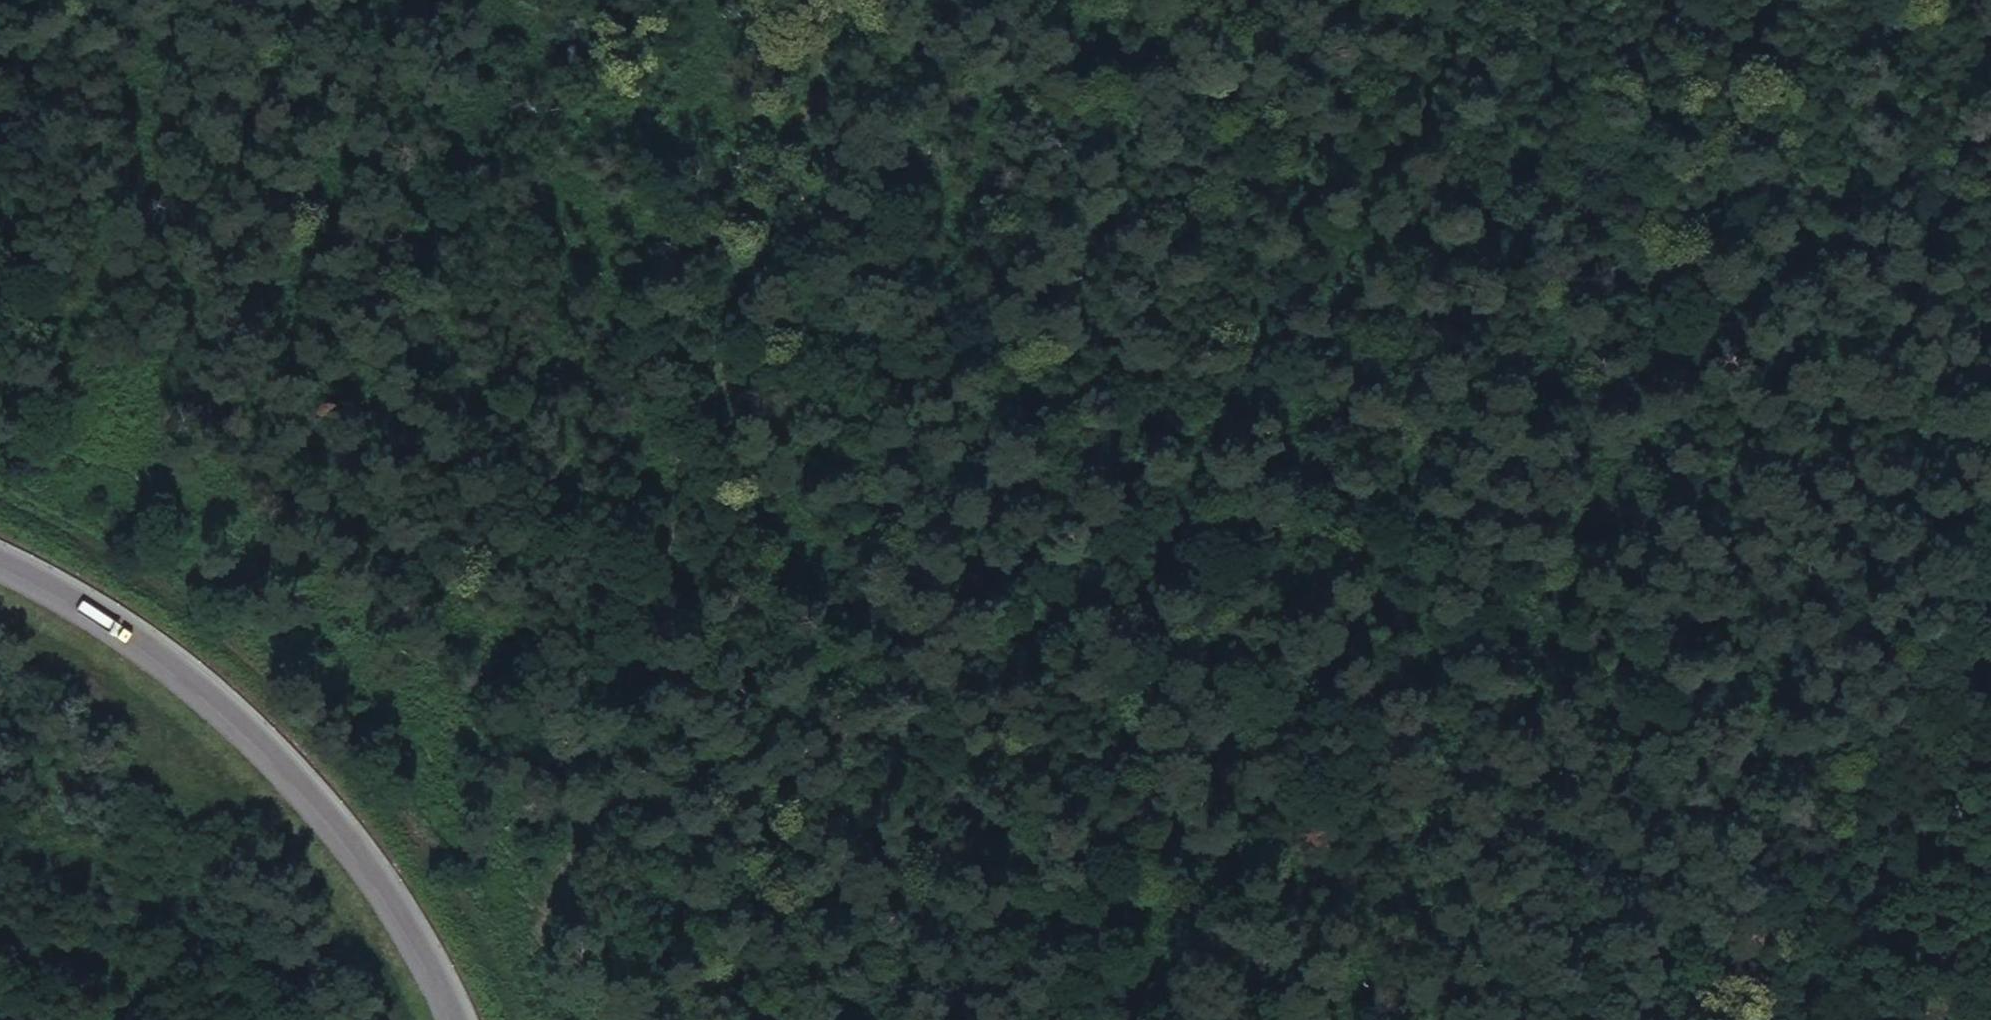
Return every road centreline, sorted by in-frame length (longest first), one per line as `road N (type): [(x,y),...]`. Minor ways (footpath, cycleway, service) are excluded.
road 1 (motorway): [(0,558),(87,602),(159,650),(293,767),(412,923),(460,1019)]
road 2 (track): [(1990,510),(1756,1019)]

